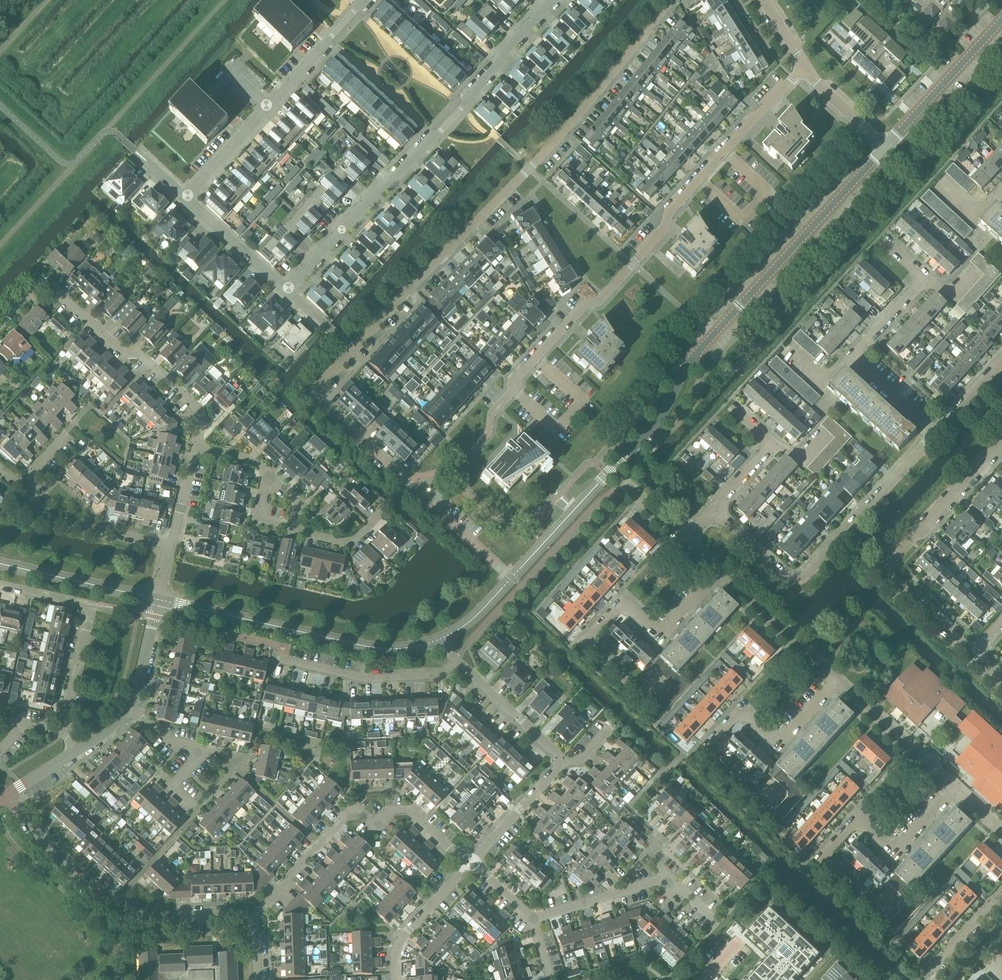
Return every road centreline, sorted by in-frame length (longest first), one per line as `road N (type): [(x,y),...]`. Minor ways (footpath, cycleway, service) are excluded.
road 1 (residential): [(512,578),(330,419),(316,388),(530,170),(671,0)]
road 2 (tertiary): [(512,578),(658,417),(712,337),(886,147)]
road 3 (residential): [(491,414),(804,68)]
road 4 (residential): [(287,289),(552,0)]
road 5 (residential): [(196,449),(195,405),(141,355),(120,351),(50,285),(39,283),(0,322)]
road 6 (residential): [(775,789),(761,805),(701,752),(740,708),(778,744),(837,679)]
road 7 (residential): [(972,654),(883,571),(1001,439)]
road 8 (residential): [(254,915),(137,917),(113,909),(52,857),(7,796)]
road 9 (residential): [(890,899),(879,912),(817,861),(856,819),(893,855),(956,789)]
road 10 (tertiary): [(156,599),(370,647),(444,637)]
road 11 (residential): [(652,683),(642,696),(582,643),(624,600),(662,634),(719,570)]
road 12 (residential): [(254,915),(346,813),(410,810),(466,860)]
road 13 (residential): [(186,196),(366,0)]
road 14 (residential): [(937,433),(853,356),(921,282)]
road 15 (residential): [(533,920),(662,881),(717,923)]
road 16 (residential): [(797,580),(937,433)]
road 17 (residential): [(456,661),(441,673),(364,678),(279,652)]
road 18 (tertiary): [(886,147),(1001,20)]
road 19 (residential): [(165,546),(56,520),(30,500),(27,483)]
road 20 (residential): [(956,789),(837,679)]
road 21 (residential): [(837,679),(719,570)]
road 22 (tertiary): [(0,564),(156,599)]
road 23 (residential): [(562,763),(456,661)]
road 24 (residential): [(395,979),(401,937),(466,860)]
road 25 (residential): [(287,289),(186,196)]
road 26 (residential): [(466,860),(562,763)]
road 27 (residential): [(713,507),(771,444),(735,412)]
road 28 (residential): [(62,731),(91,604)]
road 29 (residential): [(202,750),(238,761),(196,804),(174,783)]

